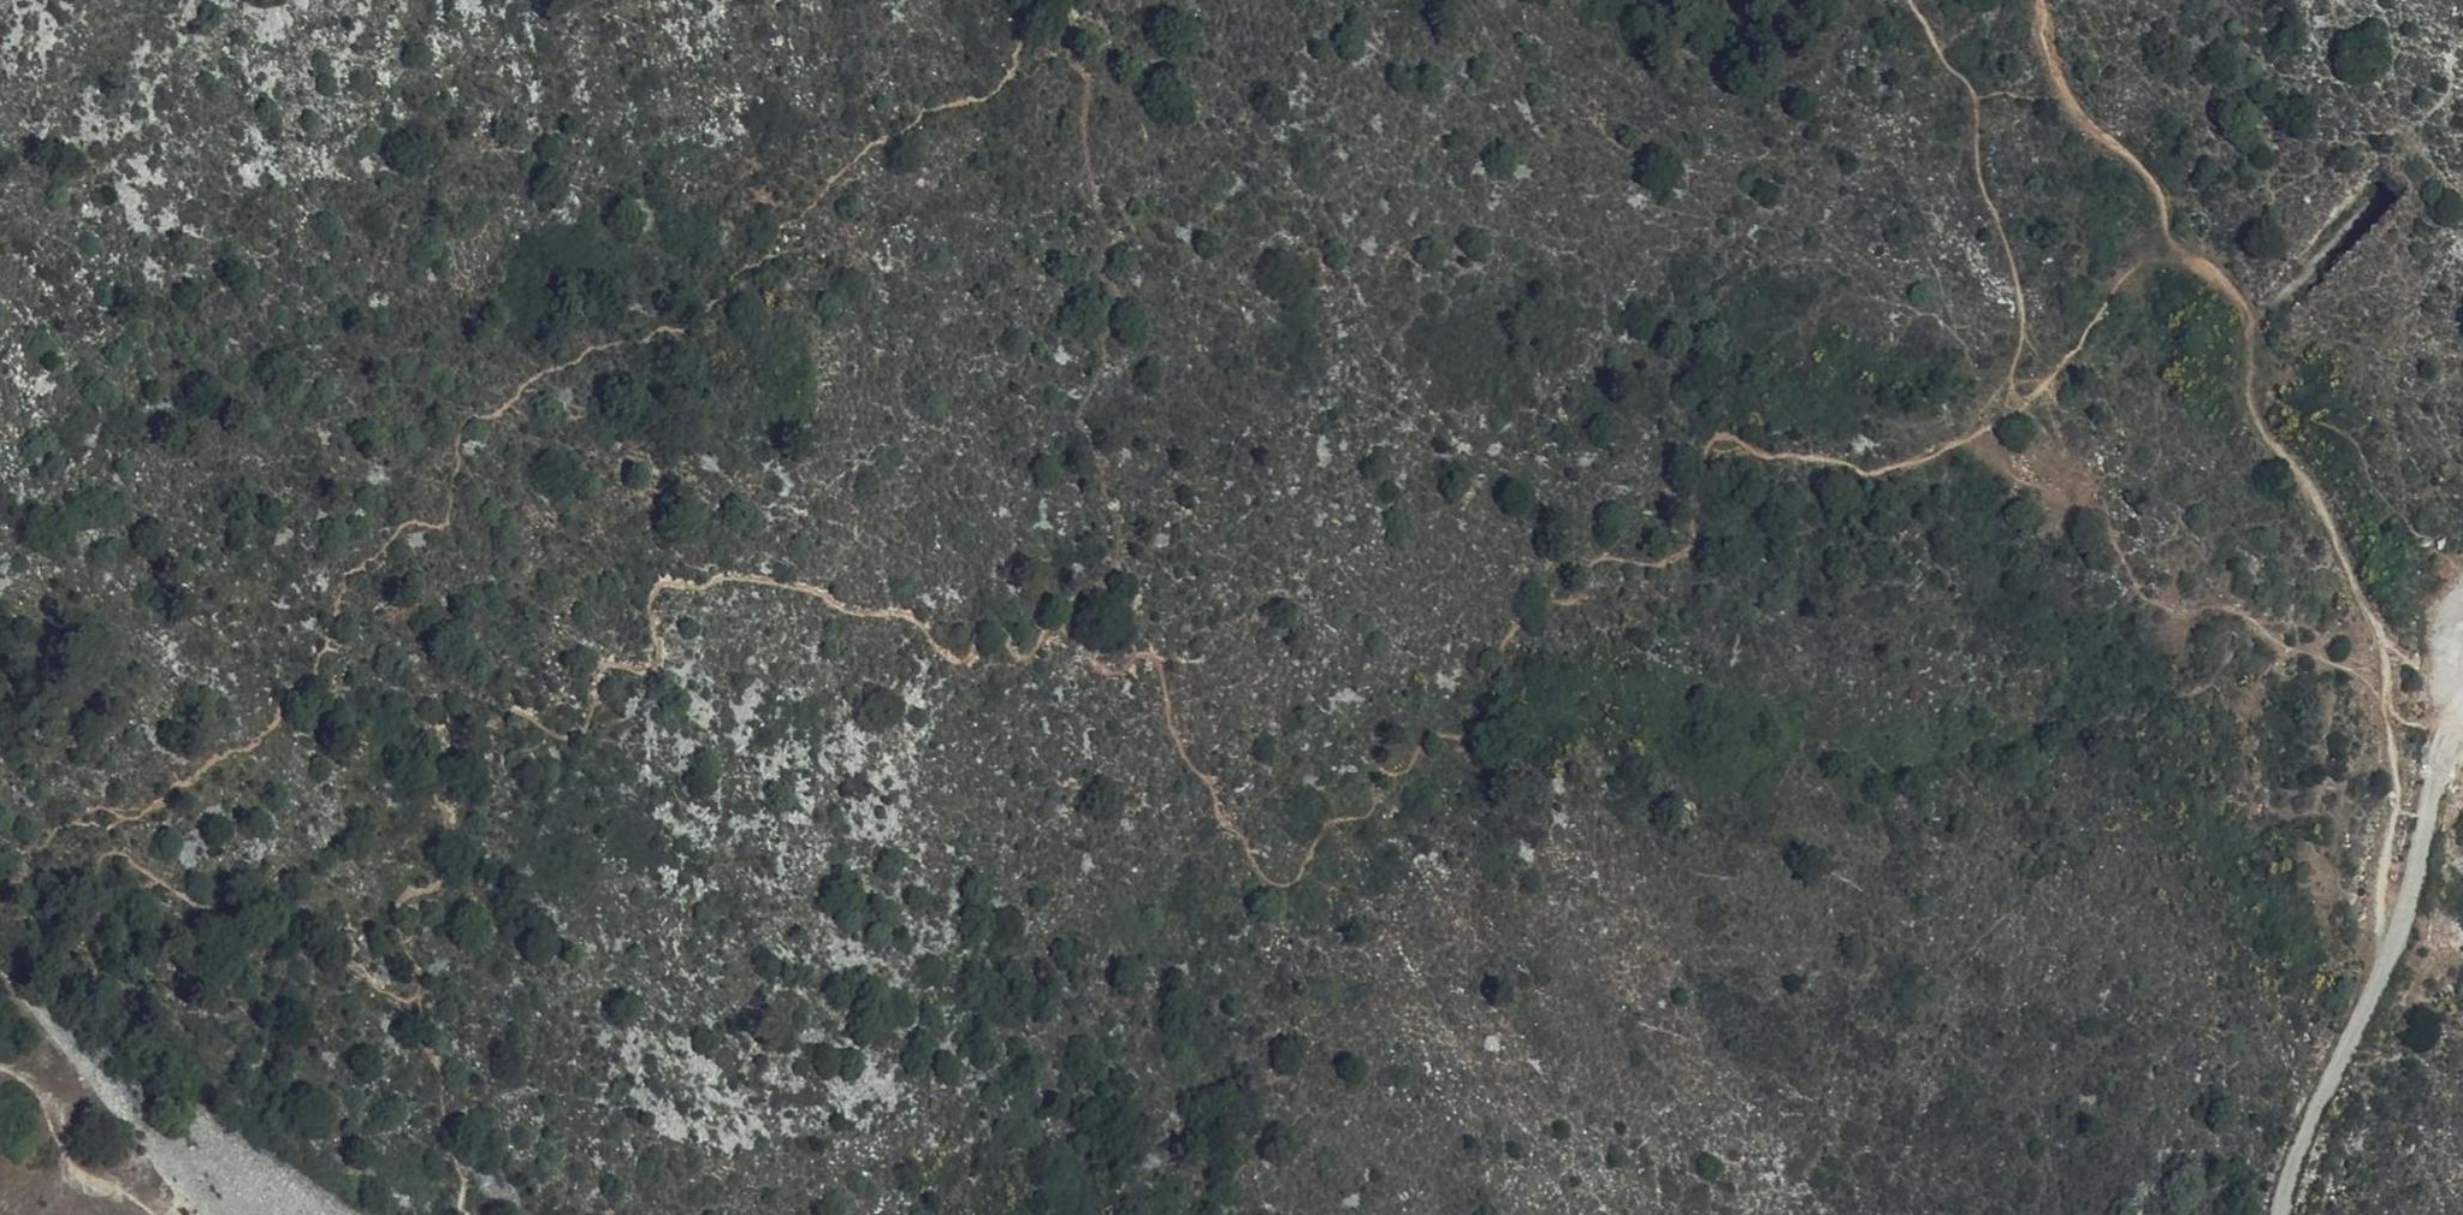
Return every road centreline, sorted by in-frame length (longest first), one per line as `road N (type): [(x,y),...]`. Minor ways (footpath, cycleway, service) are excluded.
road 1 (unclassified): [(2462,721),(2384,967),(2346,1038),(2279,1214)]

